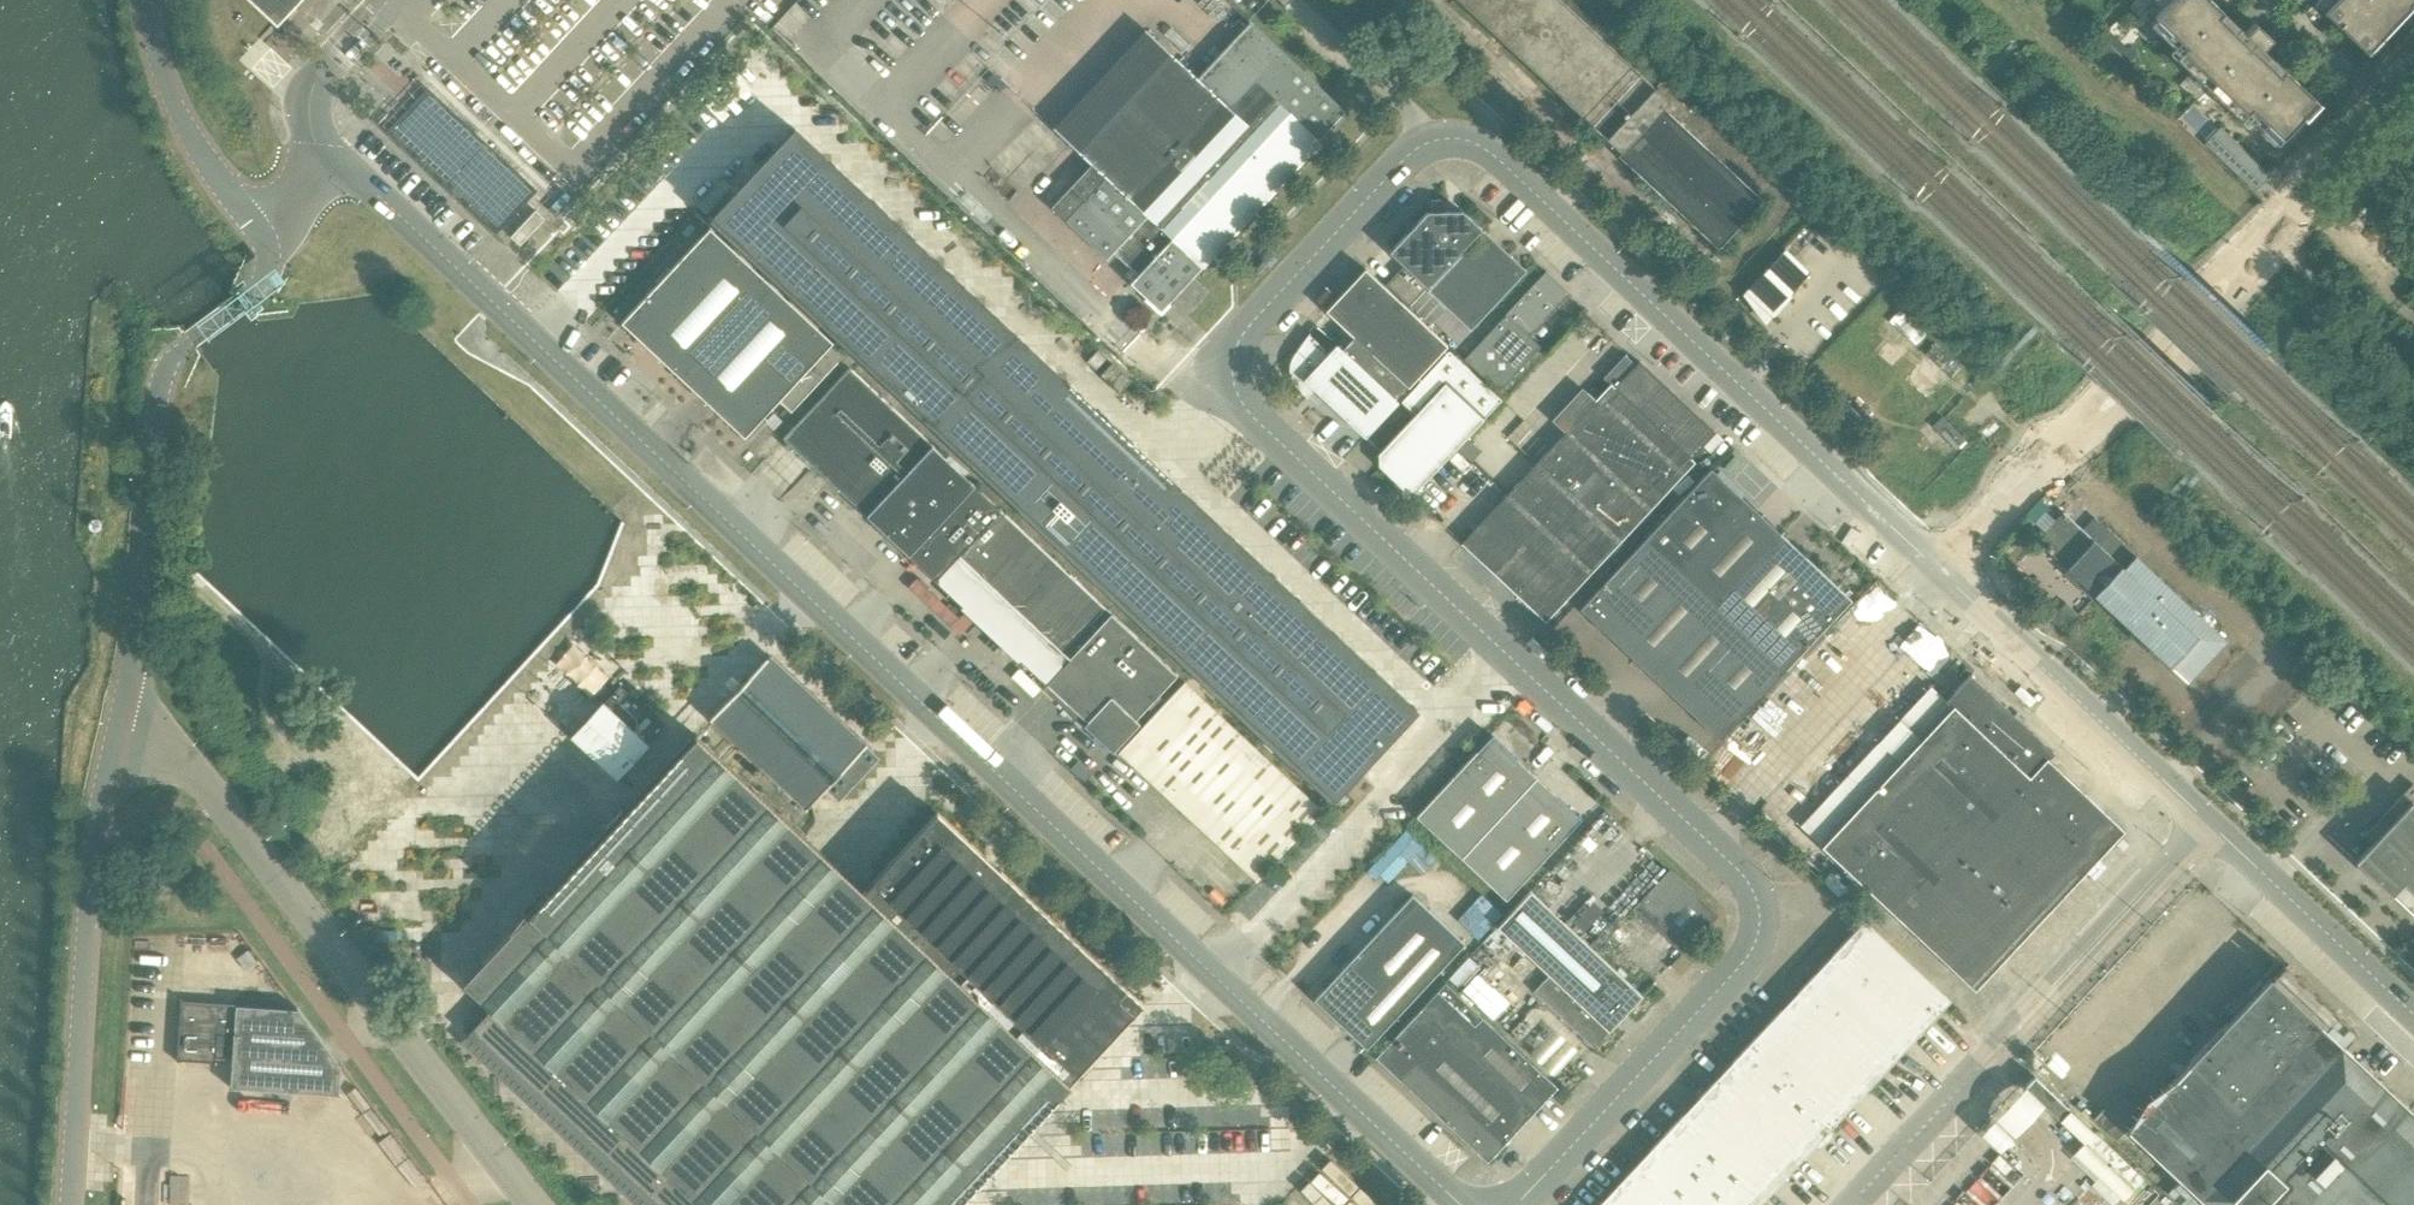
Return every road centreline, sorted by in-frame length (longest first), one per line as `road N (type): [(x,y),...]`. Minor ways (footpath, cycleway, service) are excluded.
road 1 (unclassified): [(1461,1204),(353,174),(317,166)]
road 2 (unclassified): [(1512,1204),(1751,952),(1756,897),(1255,421),(1230,363),(1240,336),(1418,147),(1458,138),(1500,160)]
road 3 (unclassified): [(1937,569),(2413,76)]
road 4 (unclassified): [(536,1204),(234,821),(176,764),(116,732)]
road 5 (unclassified): [(1937,569),(1500,160)]
road 6 (unclassified): [(116,732),(135,645),(166,366),(262,282),(268,264),(262,230)]
road 7 (unclassified): [(1849,1204),(2213,822)]
road 8 (unclassified): [(69,1204),(94,838),(116,732)]
road 9 (unclassified): [(2213,822),(1937,569)]
road 10 (residential): [(2413,1012),(2213,822)]
road 11 (unclassified): [(262,230),(200,152),(162,75),(145,0)]
road 12 (track): [(2269,227),(2413,368)]
road 13 (unclassified): [(317,166),(309,116),(314,75),(378,0)]

